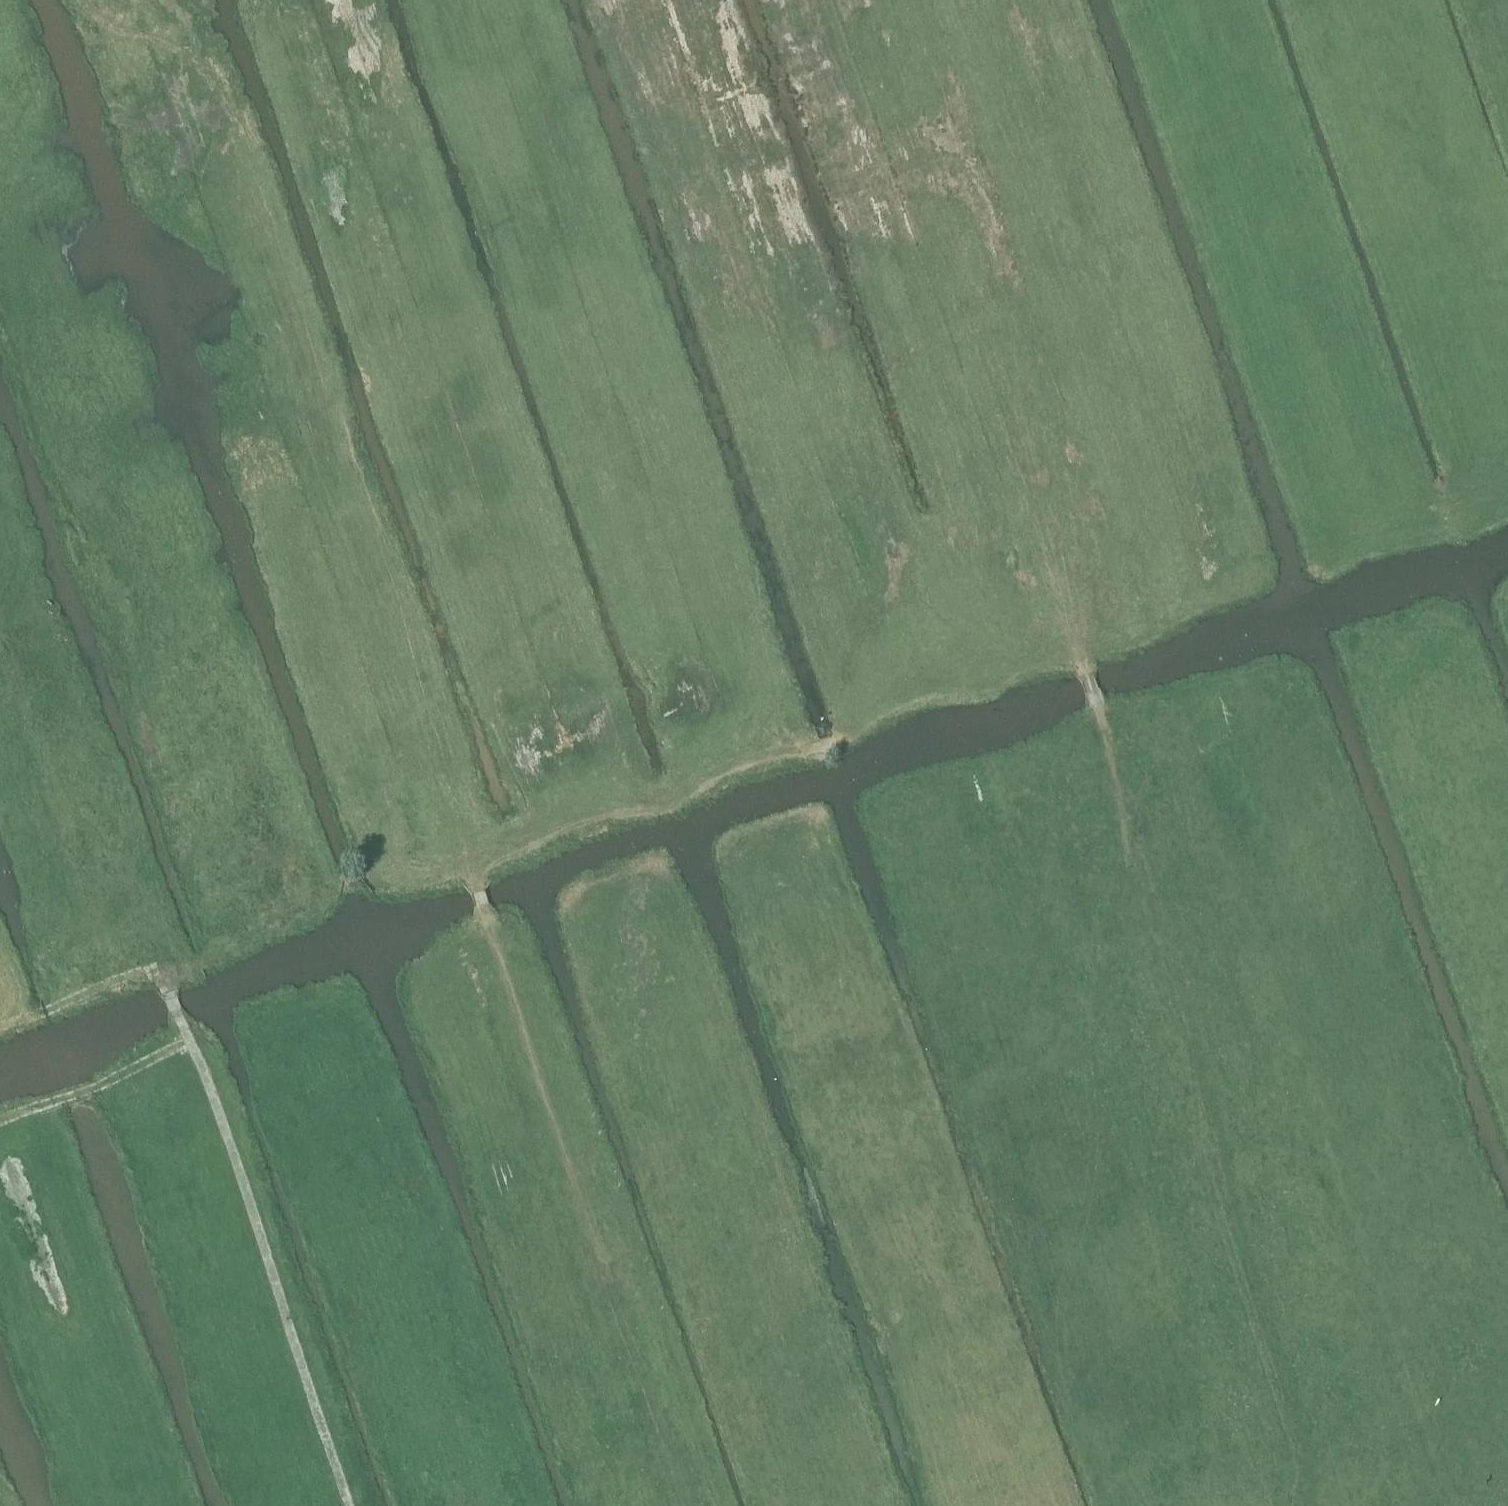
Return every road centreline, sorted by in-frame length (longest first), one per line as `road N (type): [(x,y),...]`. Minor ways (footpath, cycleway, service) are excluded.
road 1 (track): [(0,1024),(126,975),(162,971),(346,1505)]
road 2 (track): [(477,883),(700,1505)]
road 3 (track): [(190,1047),(0,1124)]

